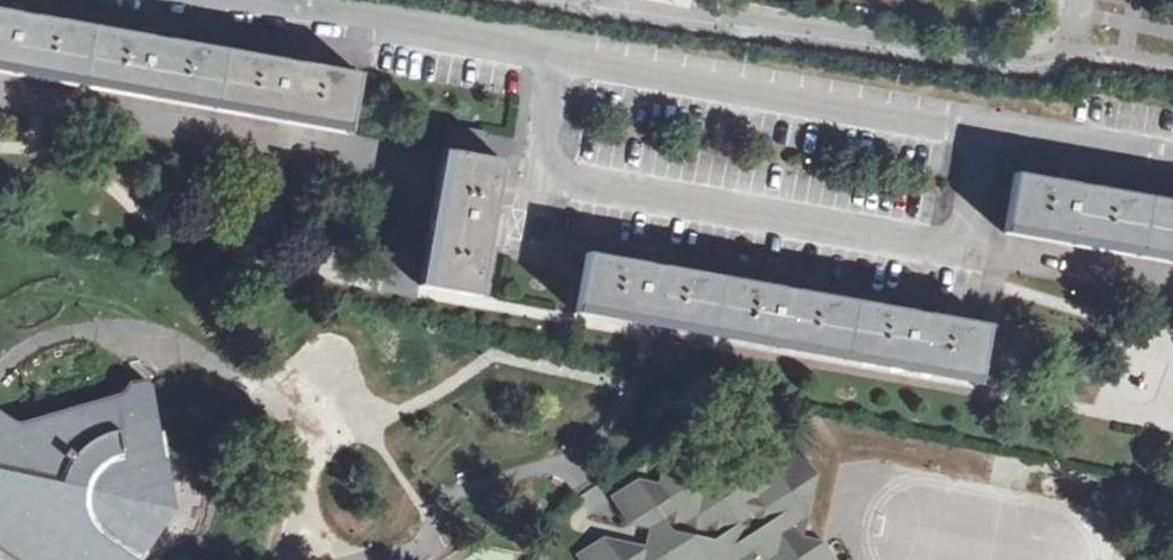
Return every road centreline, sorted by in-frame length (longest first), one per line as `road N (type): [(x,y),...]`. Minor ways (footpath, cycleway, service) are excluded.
road 1 (residential): [(212,0),(1172,159)]

